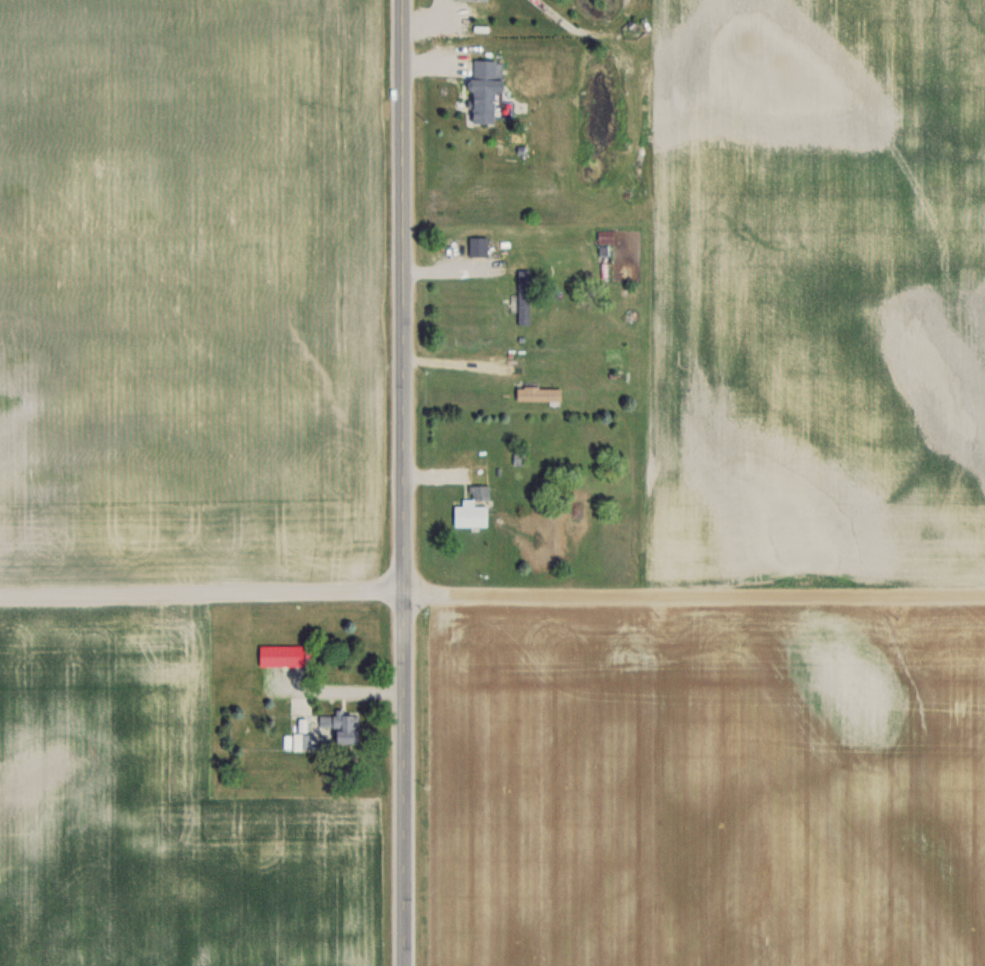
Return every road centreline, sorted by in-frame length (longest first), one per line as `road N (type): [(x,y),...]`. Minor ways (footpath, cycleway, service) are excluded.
road 1 (residential): [(404,592),(402,0)]
road 2 (residential): [(984,594),(404,592)]
road 3 (residential): [(404,592),(0,597)]
road 4 (residential): [(404,965),(404,592)]

